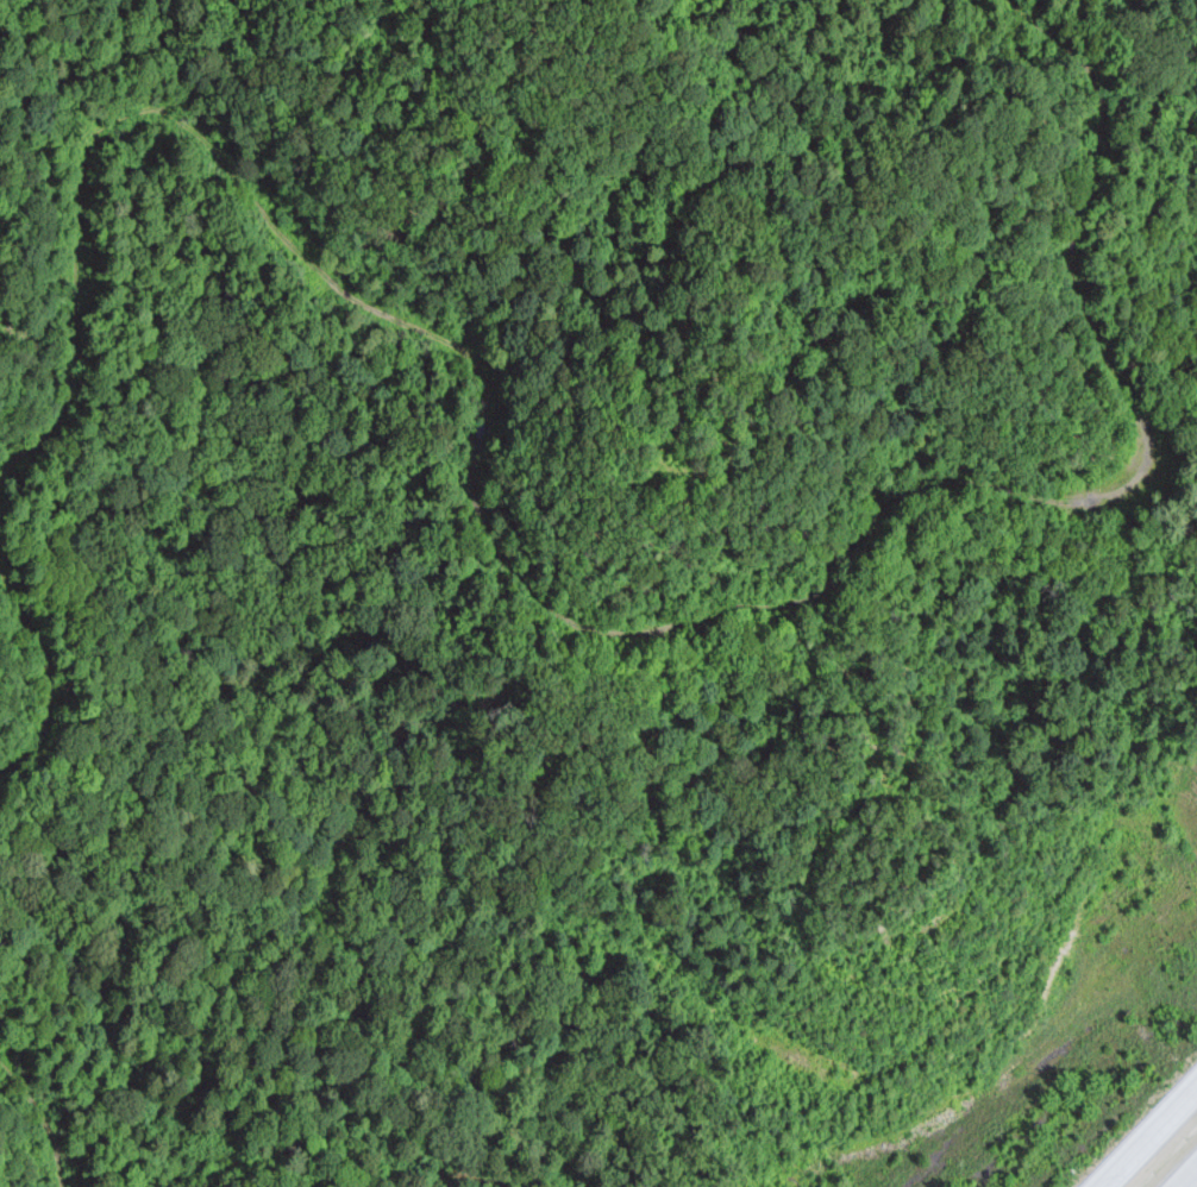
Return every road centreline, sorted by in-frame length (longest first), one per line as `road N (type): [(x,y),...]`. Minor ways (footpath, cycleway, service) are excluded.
road 1 (trunk): [(1196,1094),(1105,1186)]

